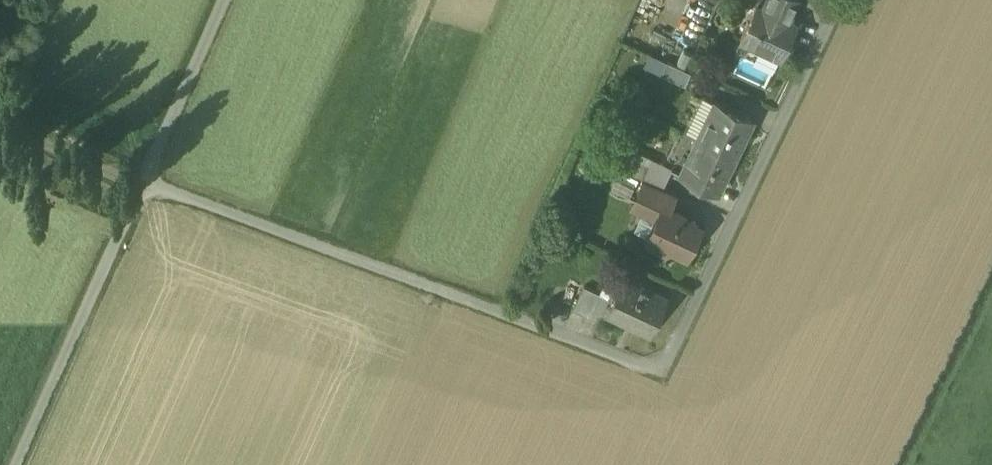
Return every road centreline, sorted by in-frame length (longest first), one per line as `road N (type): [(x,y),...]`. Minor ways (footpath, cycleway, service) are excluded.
road 1 (residential): [(151,177),(664,370),(841,0)]
road 2 (residential): [(23,464),(151,177)]
road 3 (residential): [(151,177),(227,0)]

